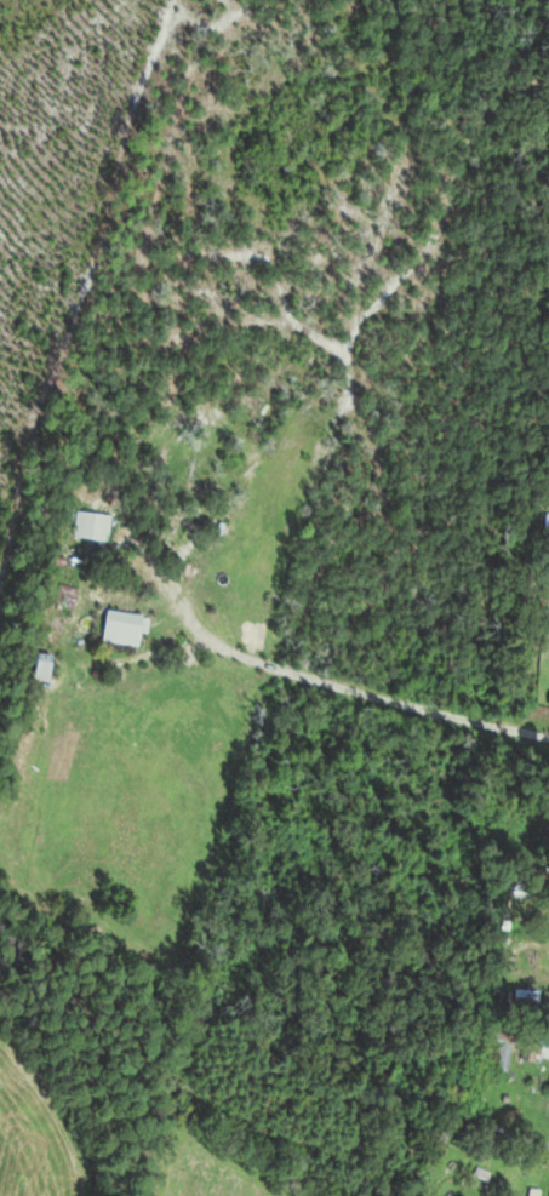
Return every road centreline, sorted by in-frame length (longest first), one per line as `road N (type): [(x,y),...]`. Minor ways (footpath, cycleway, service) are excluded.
road 1 (residential): [(548,1133),(0,872)]

